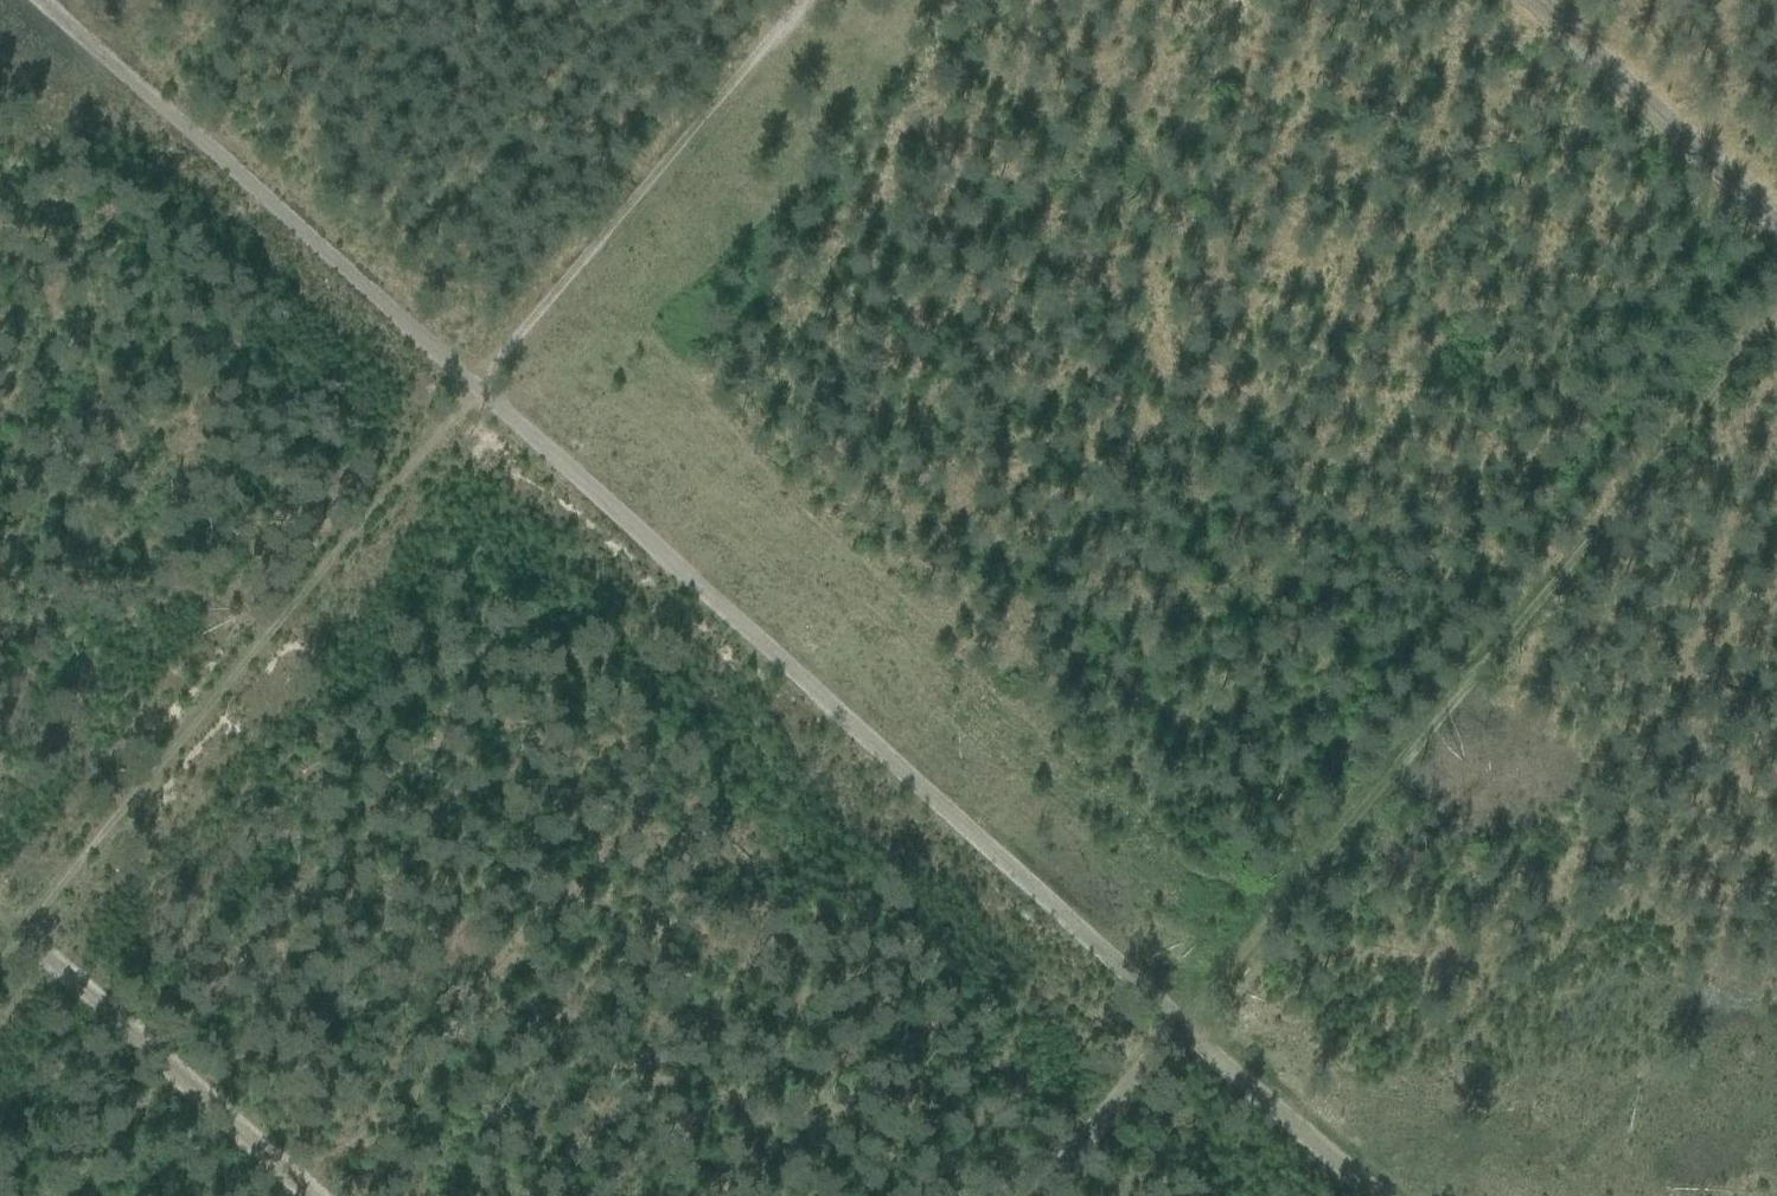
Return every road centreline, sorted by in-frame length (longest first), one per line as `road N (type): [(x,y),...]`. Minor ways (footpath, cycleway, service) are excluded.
road 1 (track): [(25,0),(1180,1024),(1776,325)]
road 2 (track): [(0,962),(805,0)]
road 3 (track): [(1374,1195),(1180,1024),(1031,1195)]
road 4 (track): [(302,1195),(0,930)]
road 5 (track): [(1510,0),(1776,241)]

